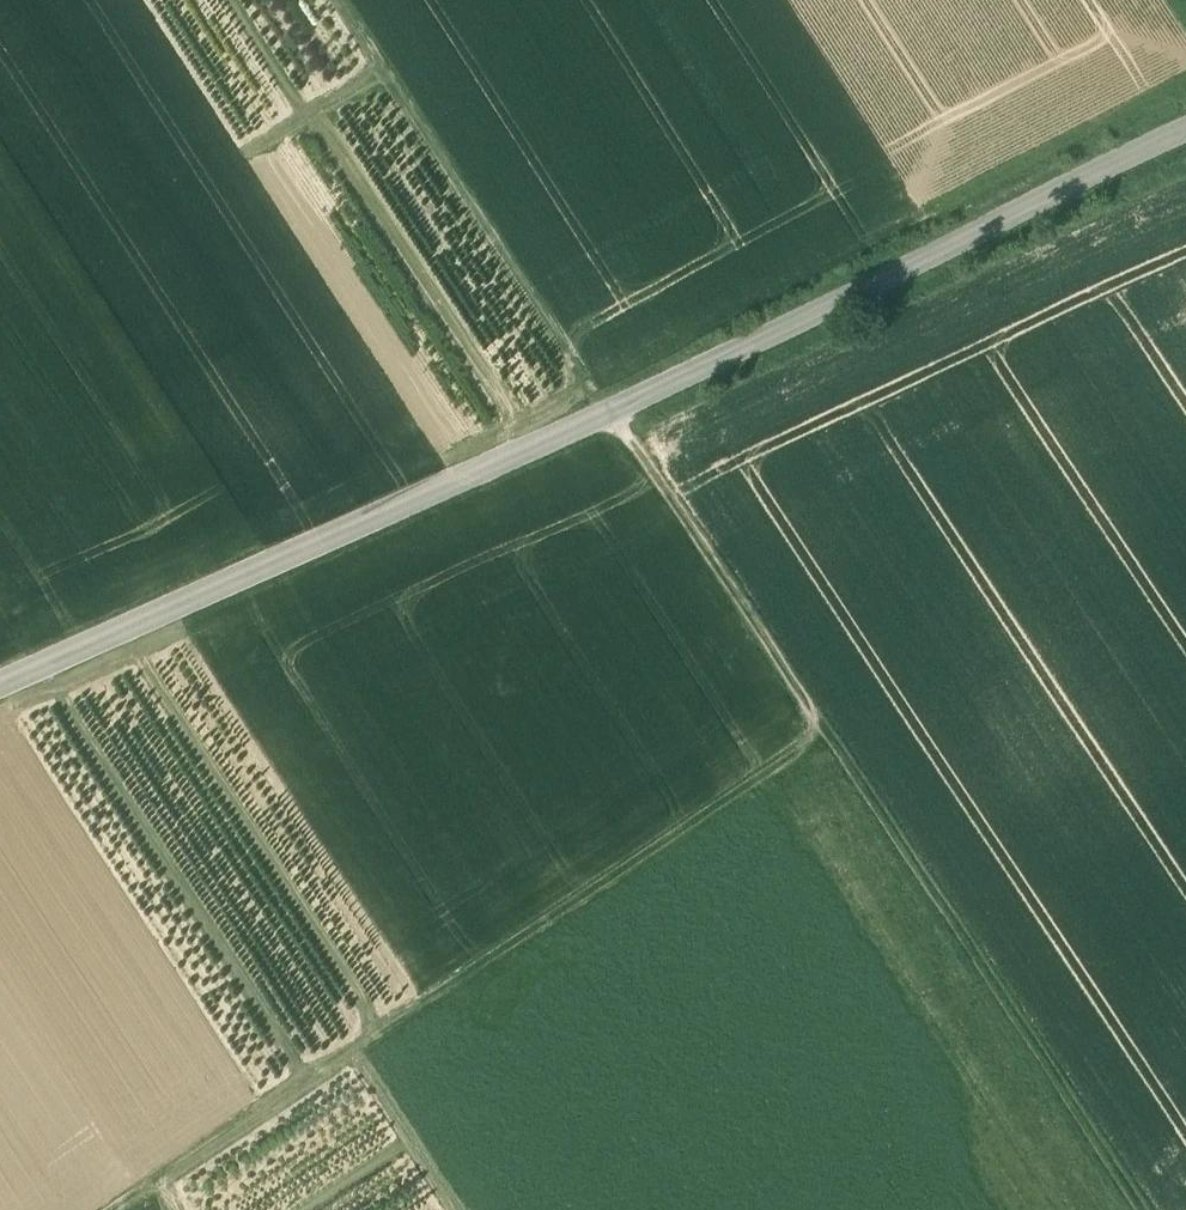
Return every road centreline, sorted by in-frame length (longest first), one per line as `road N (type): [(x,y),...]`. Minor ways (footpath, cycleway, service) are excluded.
road 1 (track): [(342,0),(1141,1209)]
road 2 (unclassified): [(1185,137),(611,412),(0,688)]
road 3 (track): [(829,732),(119,1209)]

